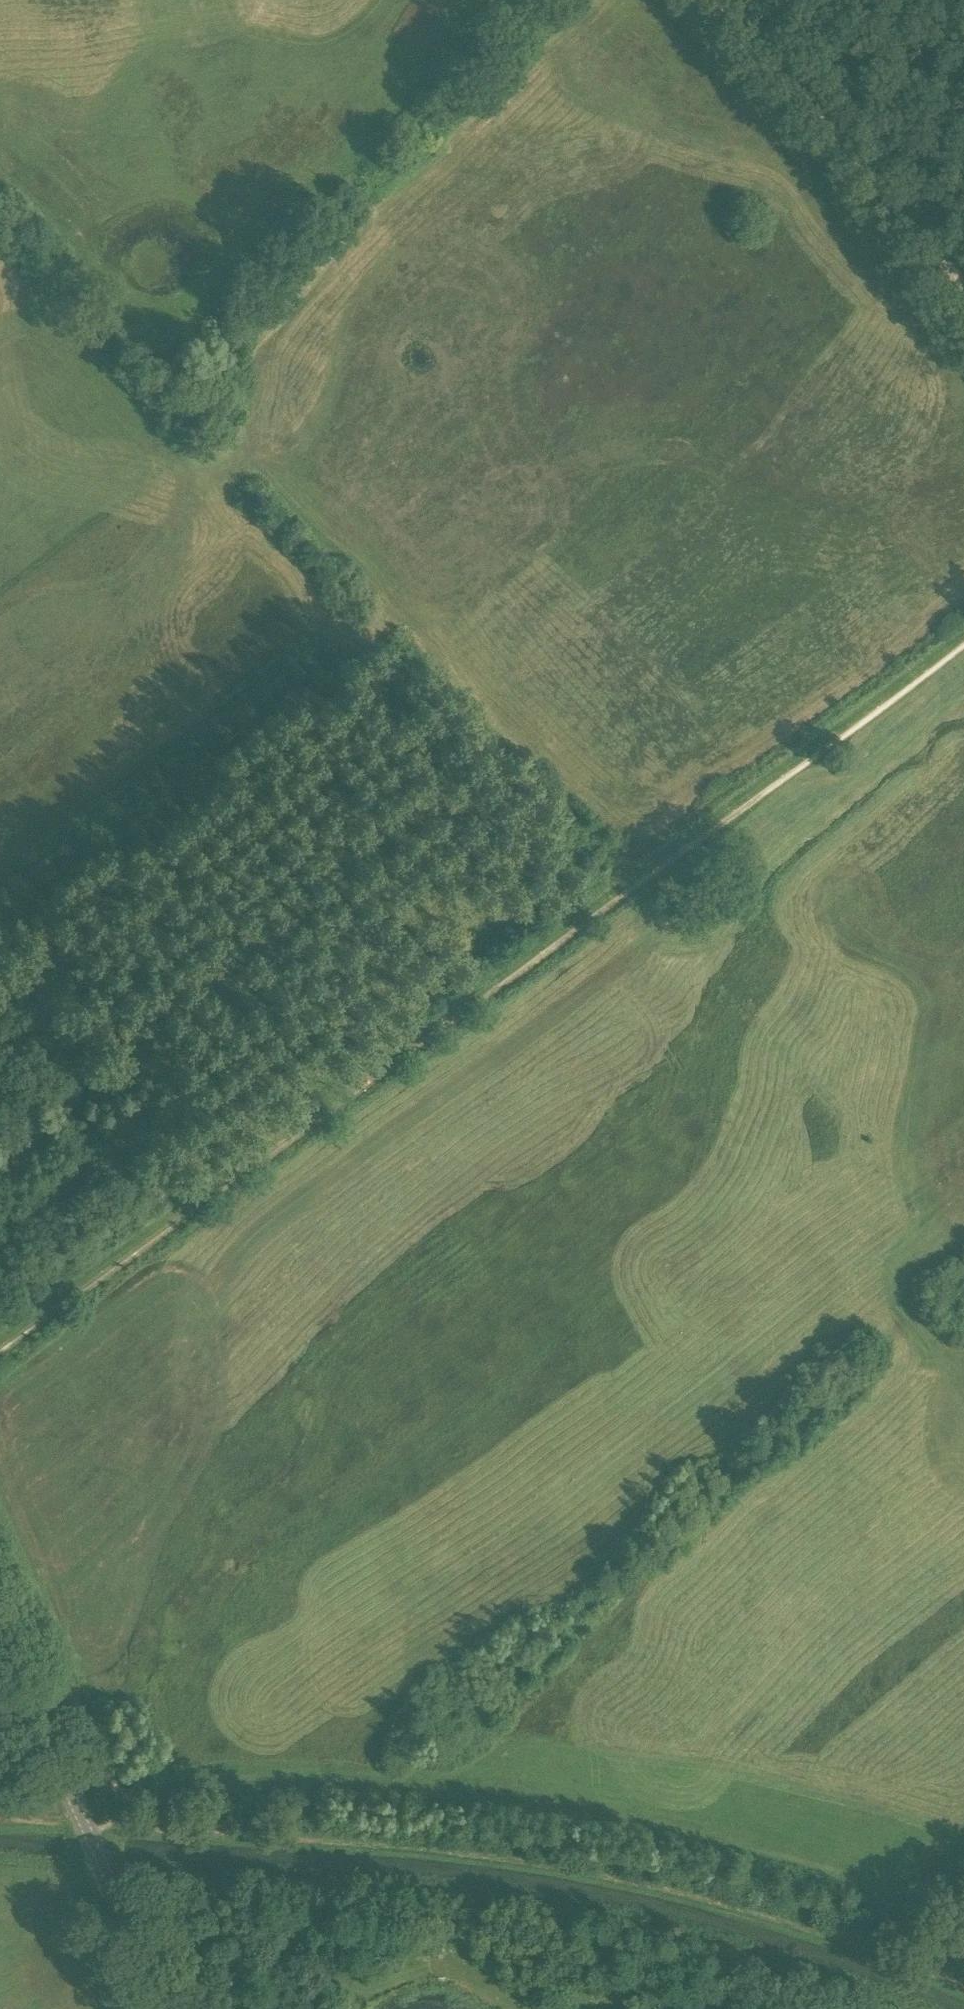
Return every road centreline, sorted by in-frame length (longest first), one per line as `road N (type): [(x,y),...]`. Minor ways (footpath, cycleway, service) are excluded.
road 1 (tertiary): [(170,2008),(0,1648)]
road 2 (track): [(713,0),(963,289)]

